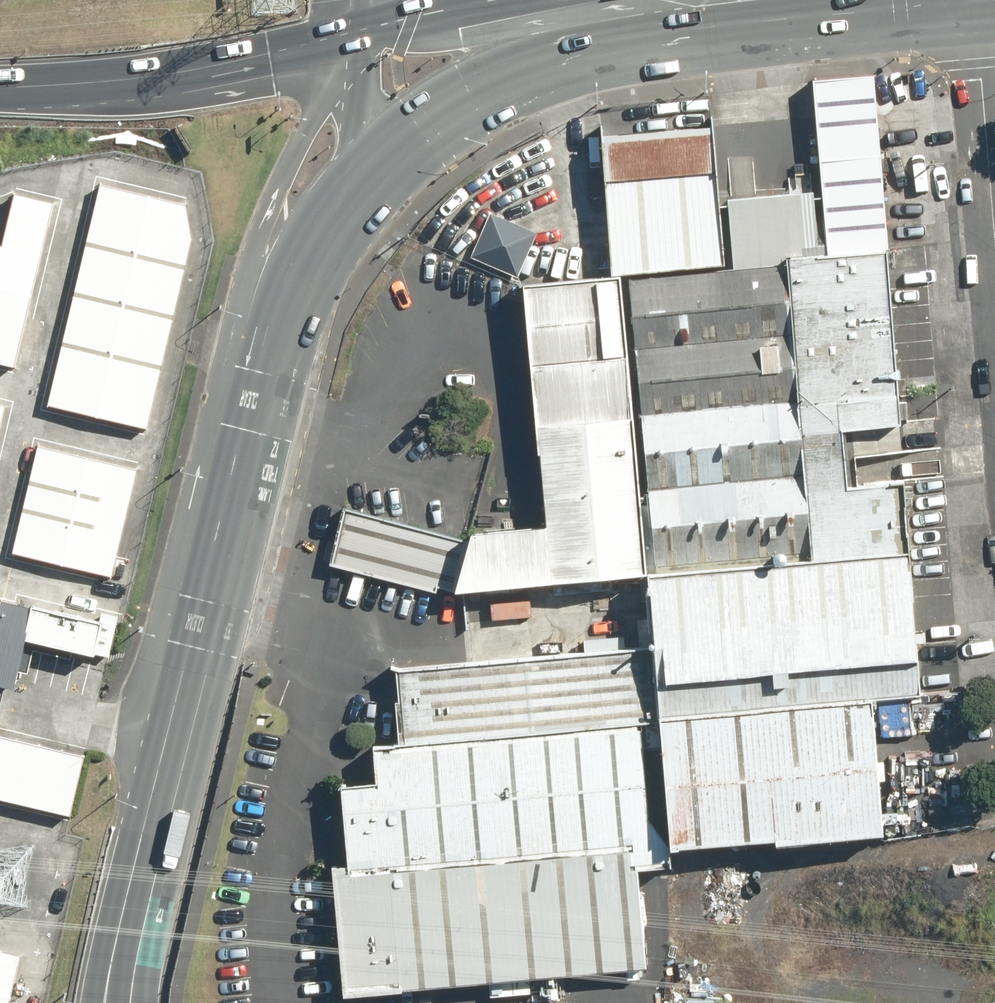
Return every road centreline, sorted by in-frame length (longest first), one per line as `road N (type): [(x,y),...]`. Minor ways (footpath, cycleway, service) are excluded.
road 1 (primary): [(267,356),(175,750)]
road 2 (motorway): [(0,90),(179,79),(359,42)]
road 3 (primary): [(267,356),(273,229),(286,172),(359,42)]
road 4 (primary): [(596,13),(422,119),(361,176)]
road 5 (motorway): [(175,750),(118,1002)]
road 6 (unclassified): [(974,0),(994,240)]
road 7 (primary): [(359,42),(596,13)]
road 8 (primary): [(361,176),(267,356)]
road 9 (primary): [(359,42),(361,176)]

